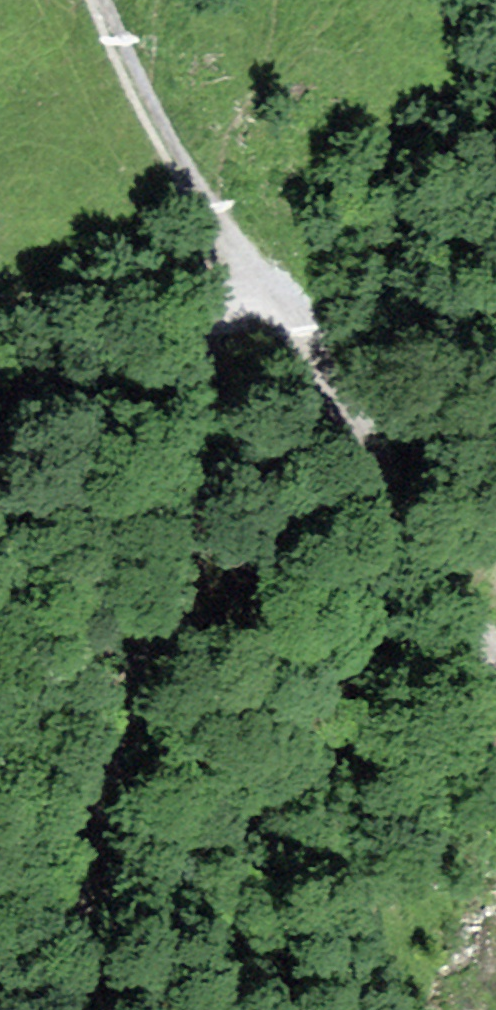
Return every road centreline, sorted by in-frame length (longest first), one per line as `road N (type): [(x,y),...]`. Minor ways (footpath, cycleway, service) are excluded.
road 1 (track): [(113,1009),(127,765),(170,440),(175,342),(257,287)]
road 2 (track): [(495,636),(392,540),(257,287)]
road 3 (track): [(257,287),(149,84),(114,0)]

